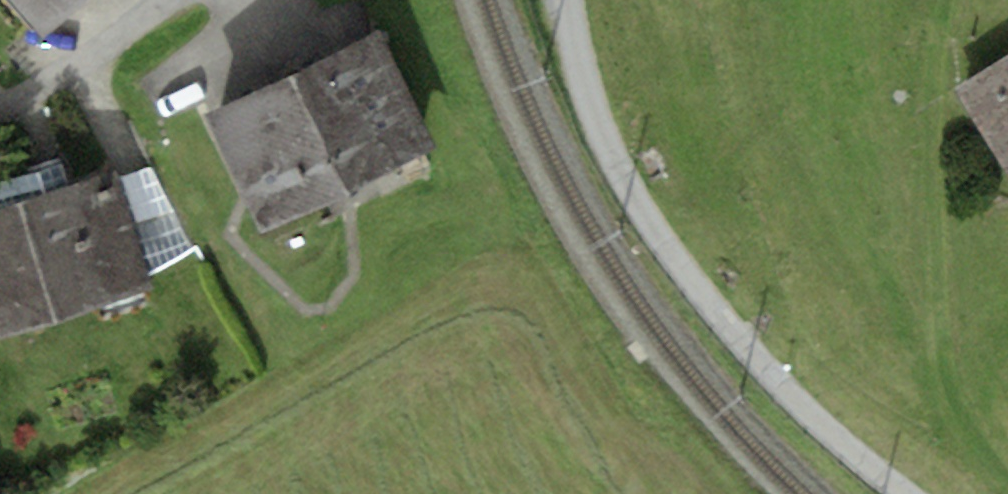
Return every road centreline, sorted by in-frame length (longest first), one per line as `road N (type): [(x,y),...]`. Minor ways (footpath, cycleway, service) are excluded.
road 1 (residential): [(903,493),(796,401),(671,251),(616,166),(588,96),(569,0)]
road 2 (track): [(1007,483),(983,456),(939,342),(932,92),(948,0)]

